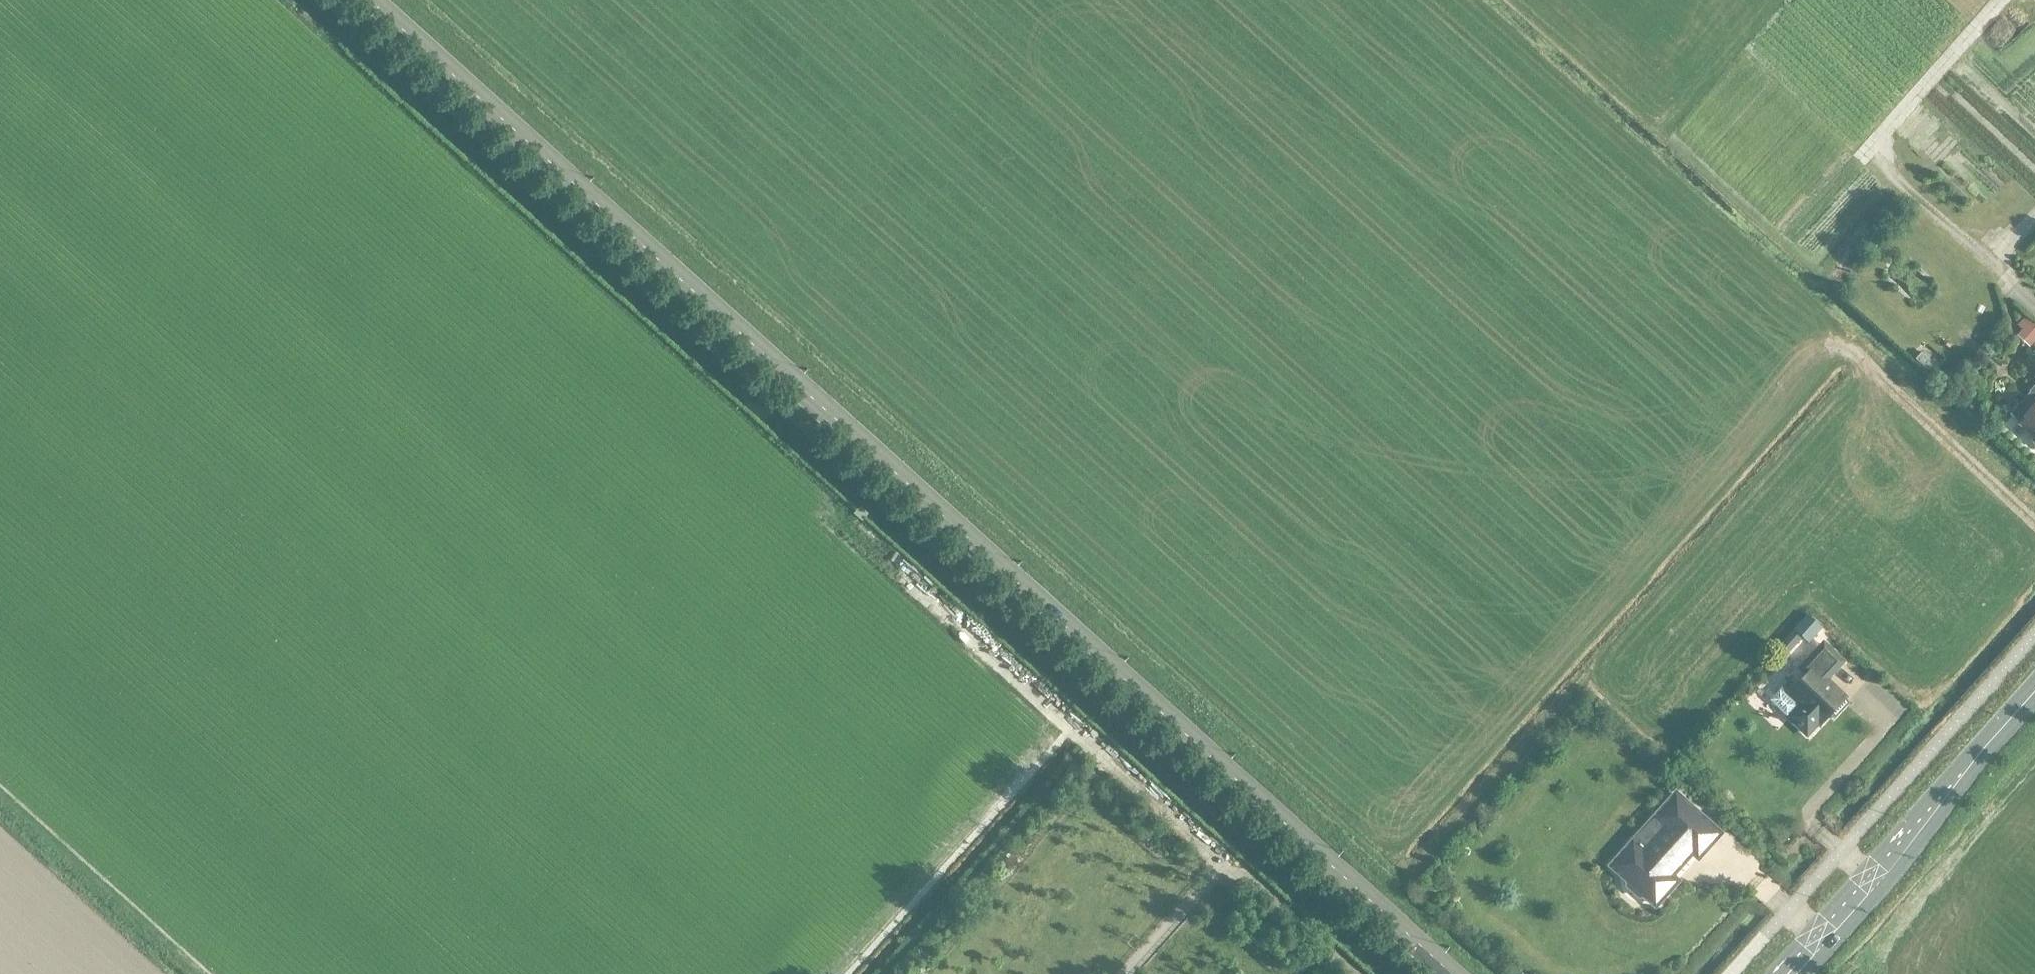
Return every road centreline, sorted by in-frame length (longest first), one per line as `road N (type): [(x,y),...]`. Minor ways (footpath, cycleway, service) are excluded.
road 1 (tertiary): [(1452,973),(370,0)]
road 2 (tertiary): [(1788,973),(2034,690)]

